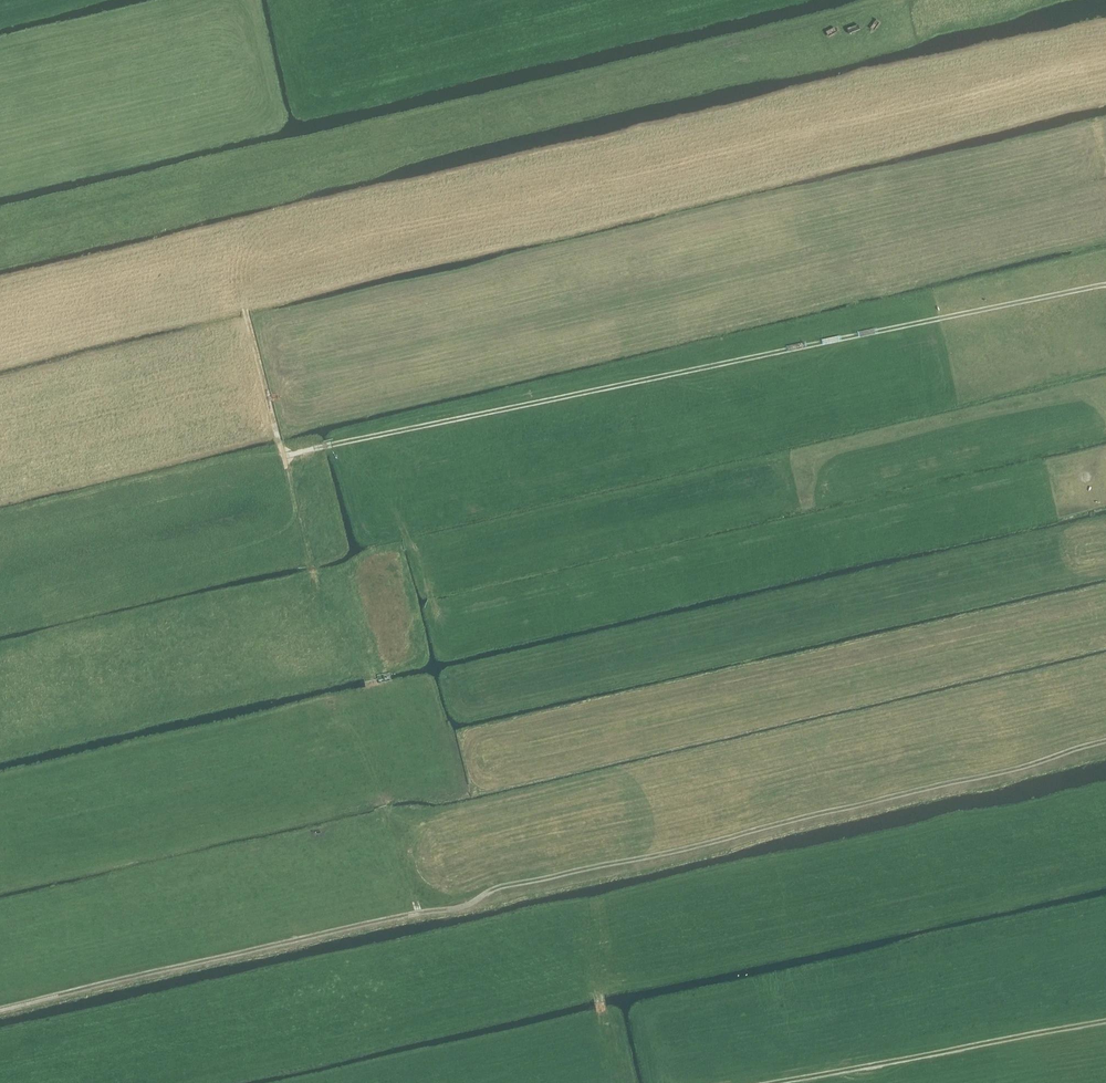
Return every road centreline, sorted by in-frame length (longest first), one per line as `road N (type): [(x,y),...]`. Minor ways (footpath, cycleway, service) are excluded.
road 1 (track): [(286,454),(1105,287)]
road 2 (track): [(420,912),(474,905),(499,889),(689,851),(1105,741)]
road 3 (track): [(0,1010),(420,912),(417,903)]
road 4 (track): [(774,1082),(1105,1023)]
road 5 (track): [(246,306),(315,573)]

